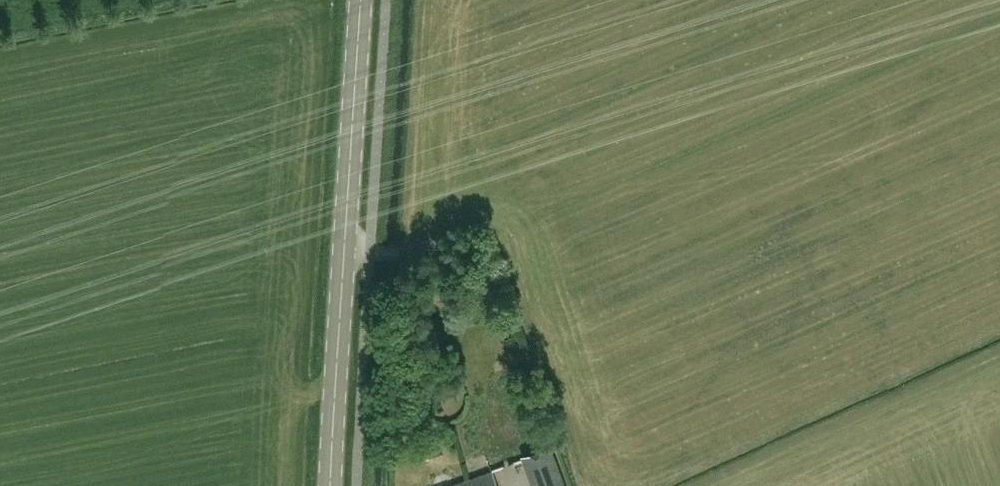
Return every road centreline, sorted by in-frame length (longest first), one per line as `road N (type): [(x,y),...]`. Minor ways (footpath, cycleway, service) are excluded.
road 1 (tertiary): [(331,485),(363,0)]
road 2 (track): [(649,485),(999,328)]

